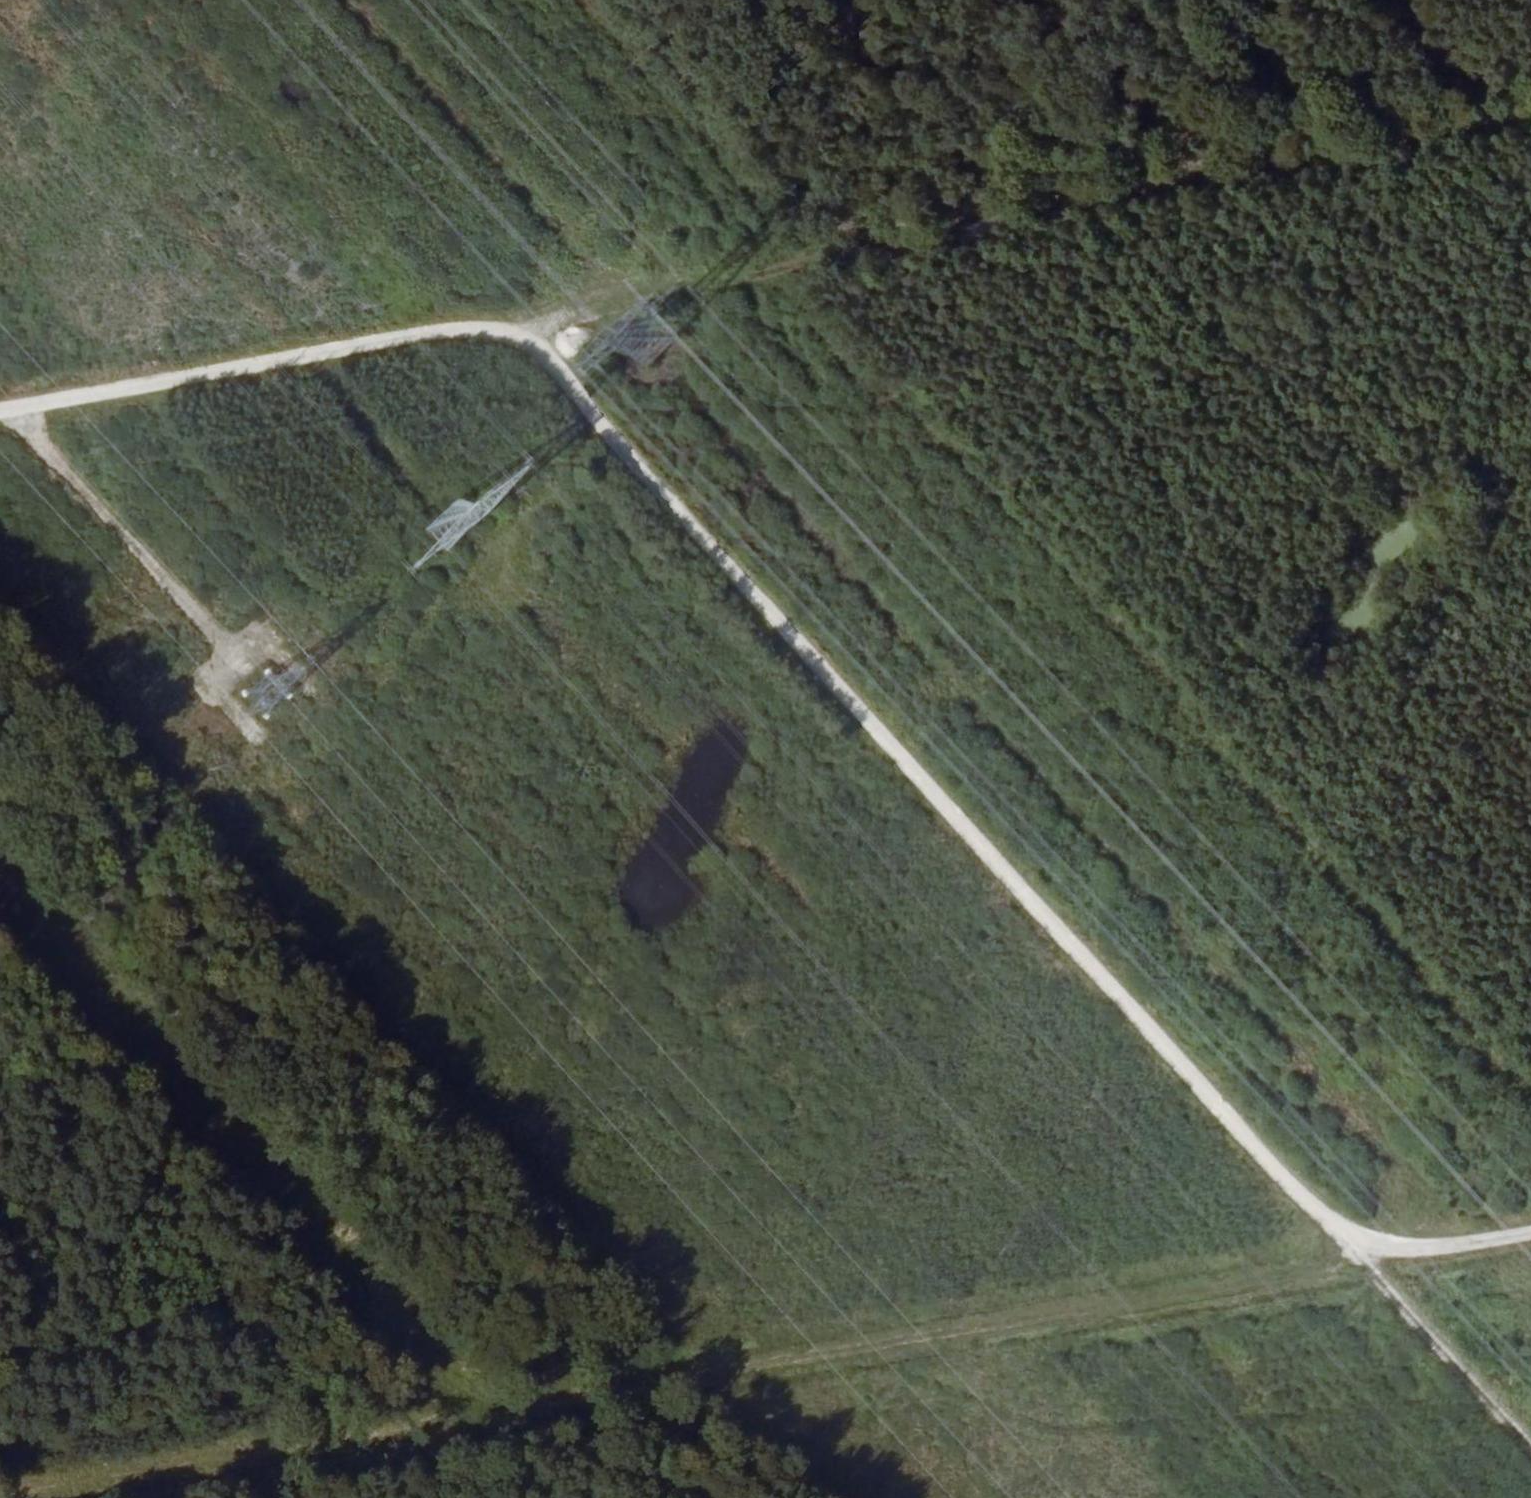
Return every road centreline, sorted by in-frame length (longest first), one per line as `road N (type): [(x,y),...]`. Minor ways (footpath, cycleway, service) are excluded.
road 1 (track): [(0,412),(442,334),(519,335),(544,345),(584,423),(1309,1210),(1359,1250),(1407,1252),(1530,1235)]
road 2 (track): [(1530,1446),(1359,1250),(1333,1265),(1180,1294),(473,1414),(409,1321),(0,883)]
road 3 (track): [(1530,119),(676,286),(585,309),(568,329),(559,365)]

